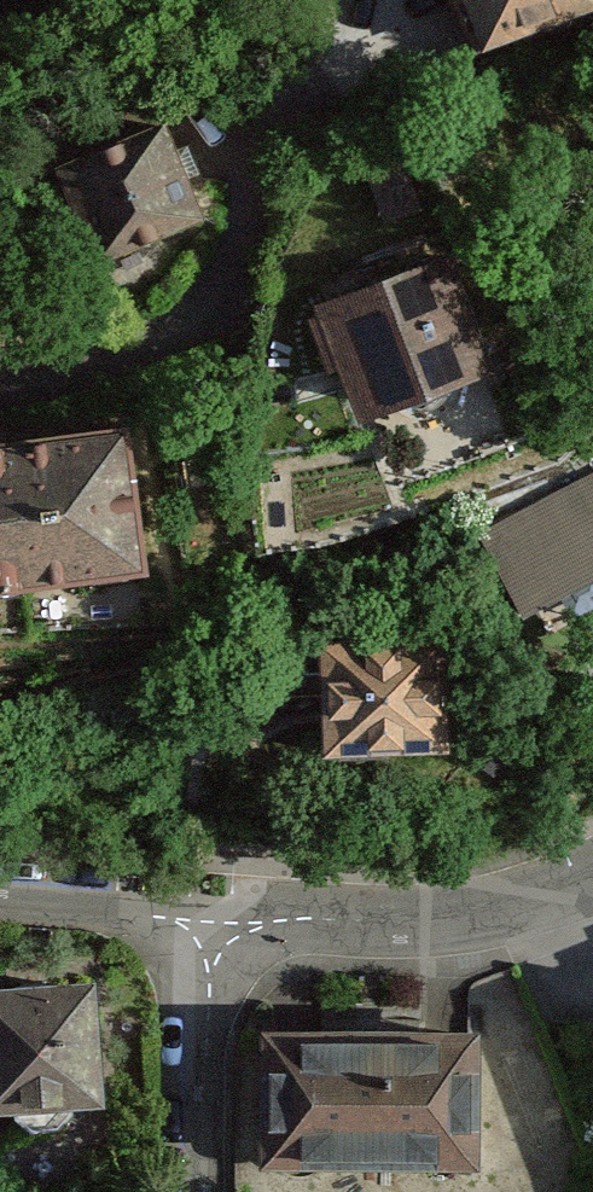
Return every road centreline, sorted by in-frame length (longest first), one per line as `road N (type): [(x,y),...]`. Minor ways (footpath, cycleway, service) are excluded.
road 1 (residential): [(592,885),(503,918),(417,927),(205,921)]
road 2 (residential): [(205,921),(200,1191)]
road 3 (residential): [(205,921),(0,896)]

